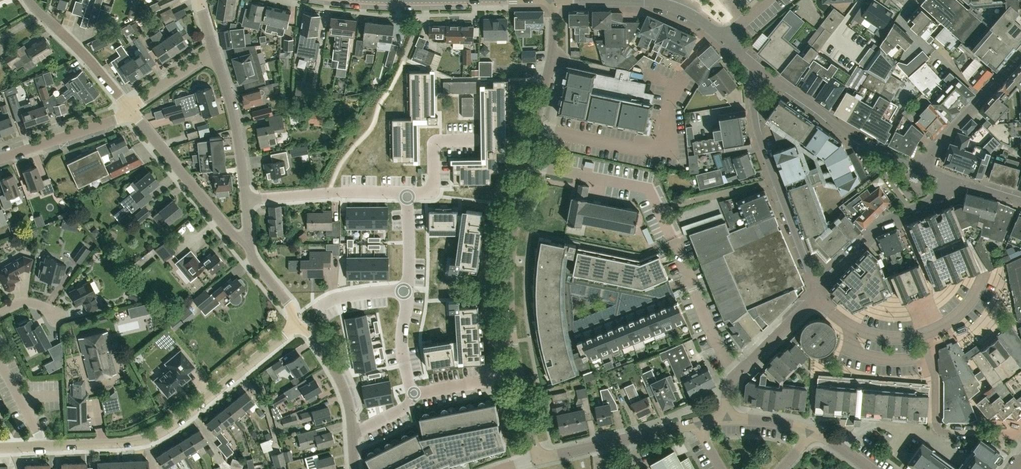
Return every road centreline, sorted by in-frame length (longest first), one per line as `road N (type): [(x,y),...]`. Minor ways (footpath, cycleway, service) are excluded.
road 1 (unclassified): [(538,458),(513,342),(509,270),(552,50)]
road 2 (residential): [(40,446),(155,435),(298,326)]
road 3 (residential): [(816,293),(757,131),(751,91),(759,70)]
road 4 (residential): [(759,70),(866,145),(923,167)]
road 5 (residential): [(953,179),(936,198),(893,217),(816,293)]
road 6 (residential): [(405,291),(402,337),(414,393),(408,406),(352,433)]
road 7 (residential): [(1020,435),(939,430),(921,335)]
road 8 (residential): [(249,237),(237,238),(135,114)]
road 9 (residential): [(247,201),(408,194)]
road 10 (residential): [(247,201),(214,53)]
road 11 (residential): [(923,167),(1020,52)]
road 12 (residential): [(736,374),(672,238)]
road 13 (residential): [(130,108),(31,0)]
road 14 (residential): [(0,161),(135,114)]
road 15 (residential): [(352,433),(335,376),(310,332),(298,326)]
road 16 (residential): [(921,335),(857,330),(816,293)]

